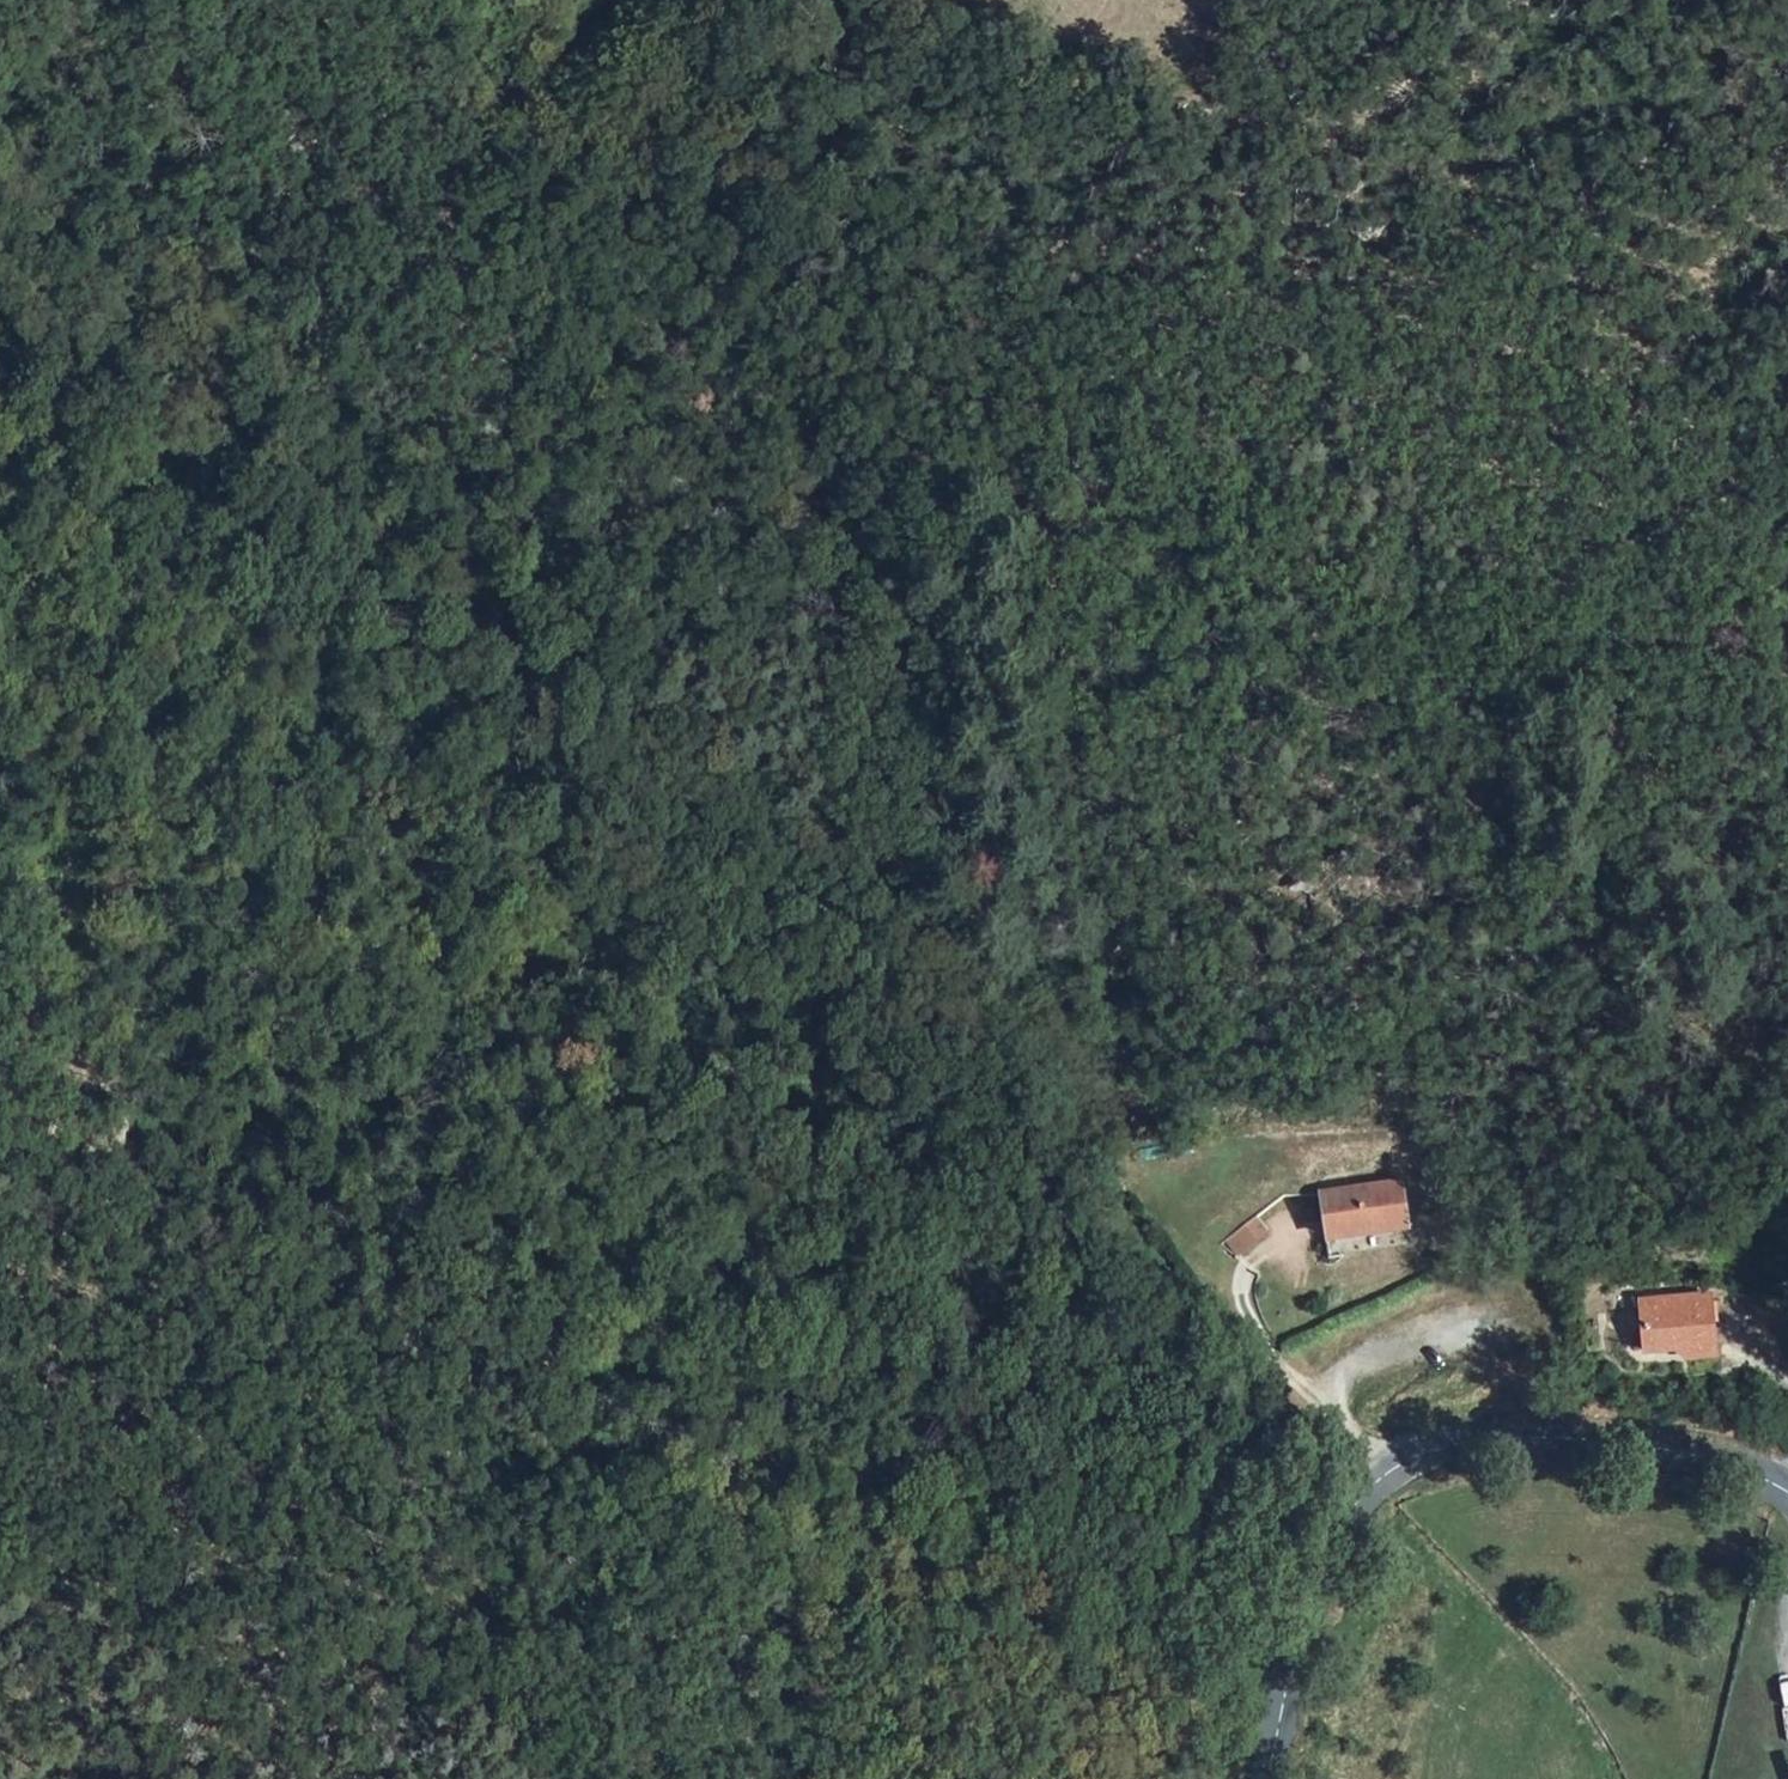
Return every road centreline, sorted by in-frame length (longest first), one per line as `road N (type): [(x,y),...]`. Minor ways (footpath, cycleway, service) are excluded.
road 1 (track): [(0,1397),(25,1372),(59,1269),(63,826),(40,630),(40,431),(68,349),(119,316),(386,235),(665,56),(729,27),(818,22),(1043,84),(1301,131),(1359,108),(1503,0)]
road 2 (secondary): [(1787,1492),(1763,1476),(1641,1440),(1514,1434),(1452,1443),(1382,1477),(1321,1552),(1264,1778)]

